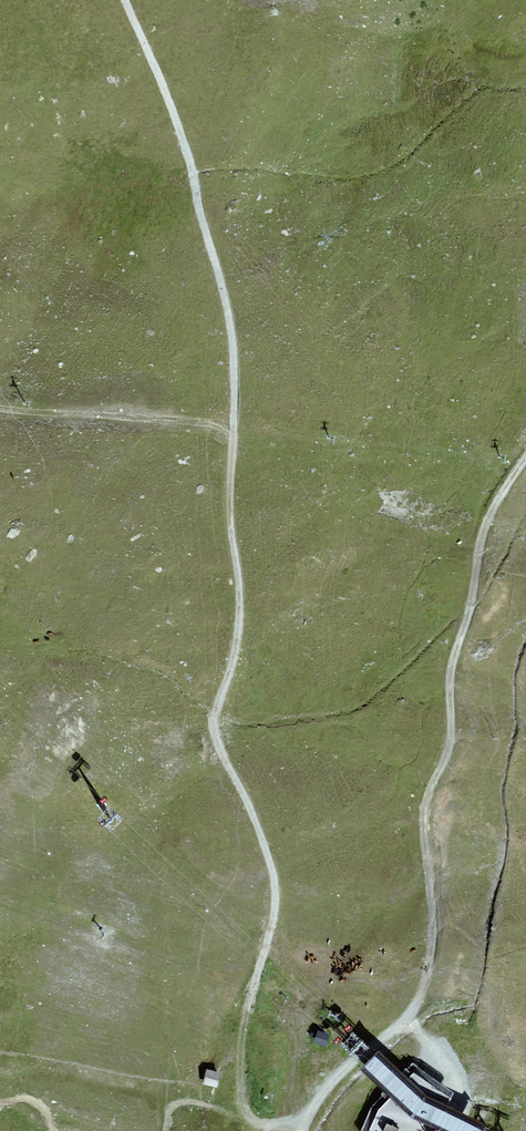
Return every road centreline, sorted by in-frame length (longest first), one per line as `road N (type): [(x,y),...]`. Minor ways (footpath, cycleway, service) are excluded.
road 1 (track): [(305,1123),(257,1122),(243,1103),(246,1015),(276,905),(260,832),(214,727),(240,614),(229,499),(233,349),(188,157),(125,0)]
road 2 (track): [(525,453),(485,536),(447,684),(450,739),(423,817),(433,928),(422,992),(406,1020),(333,1082),(302,1130)]

